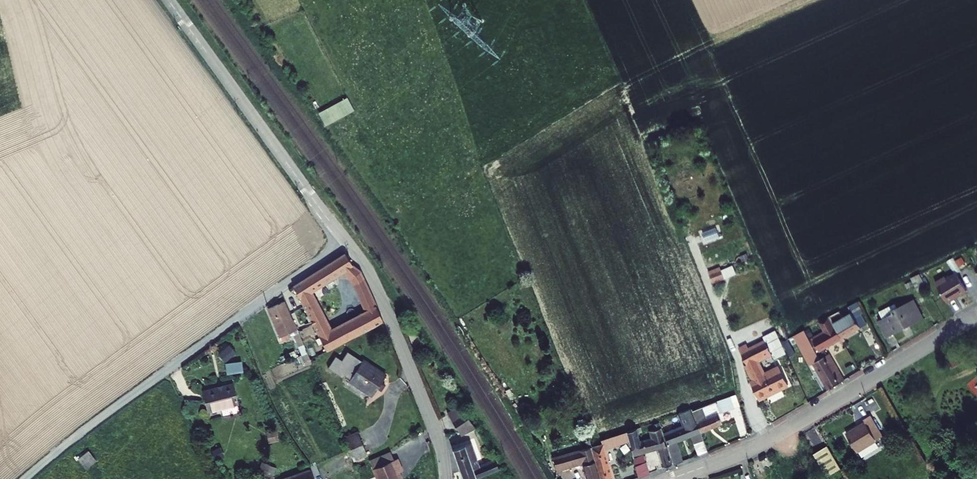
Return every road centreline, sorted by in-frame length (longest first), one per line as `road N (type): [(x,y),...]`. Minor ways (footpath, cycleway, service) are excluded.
road 1 (residential): [(169,0),(372,277),(440,447),(445,478)]
road 2 (track): [(346,239),(29,478)]
road 3 (residential): [(976,317),(764,442),(669,478)]
road 4 (track): [(810,0),(668,63)]

